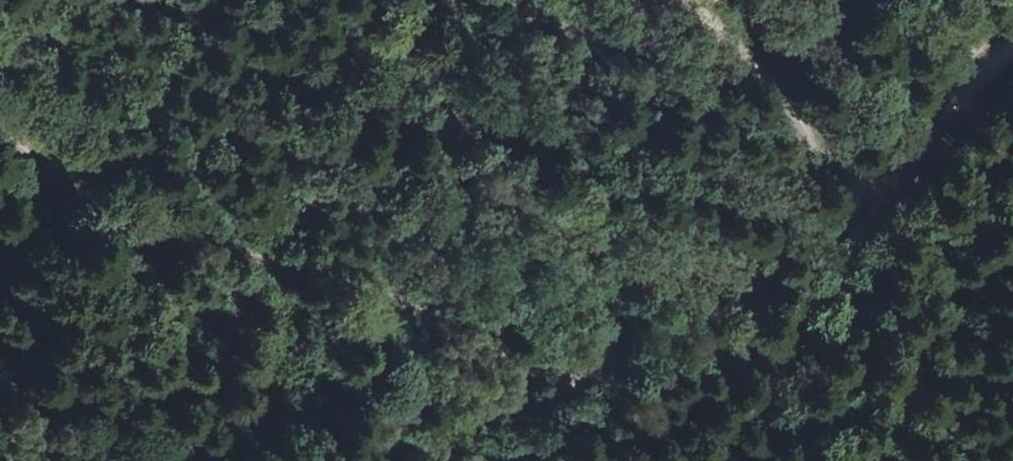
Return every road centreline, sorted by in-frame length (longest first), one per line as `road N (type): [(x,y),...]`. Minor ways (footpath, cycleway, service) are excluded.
road 1 (track): [(419,0),(404,21),(412,72),(534,204),(604,322),(603,350),(570,378),(546,383),(513,373),(383,291),(197,243),(122,213),(63,183),(0,132)]
road 2 (track): [(1012,51),(902,161),(880,179),(855,182),(811,142),(771,74)]
road 3 (track): [(771,74),(620,45),(507,0)]
road 4 (track): [(934,460),(982,290),(1012,224)]

